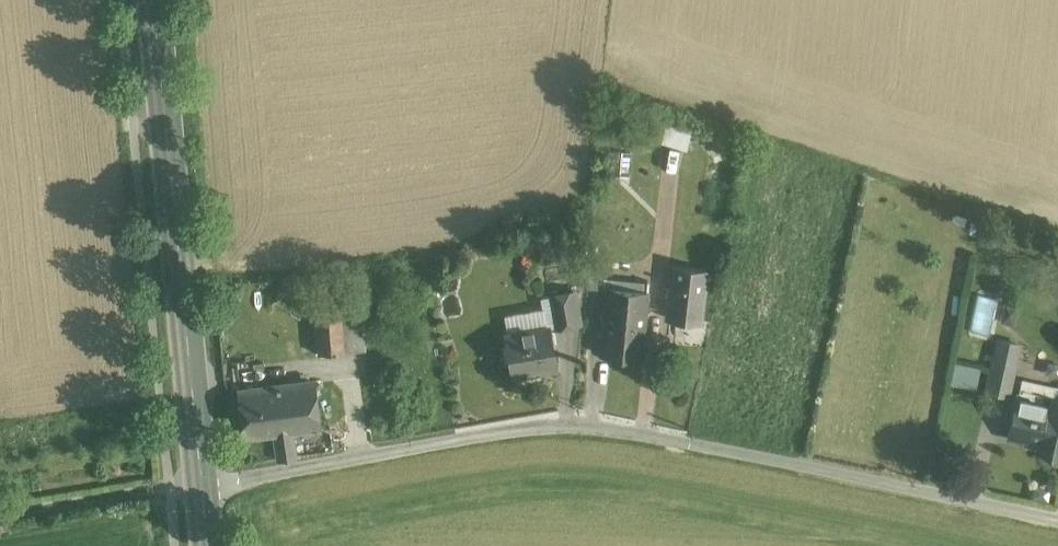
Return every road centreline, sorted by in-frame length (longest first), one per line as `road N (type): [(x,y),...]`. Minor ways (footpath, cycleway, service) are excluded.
road 1 (unclassified): [(201,487),(577,425),(662,434),(1057,520)]
road 2 (primary): [(201,487),(154,0)]

